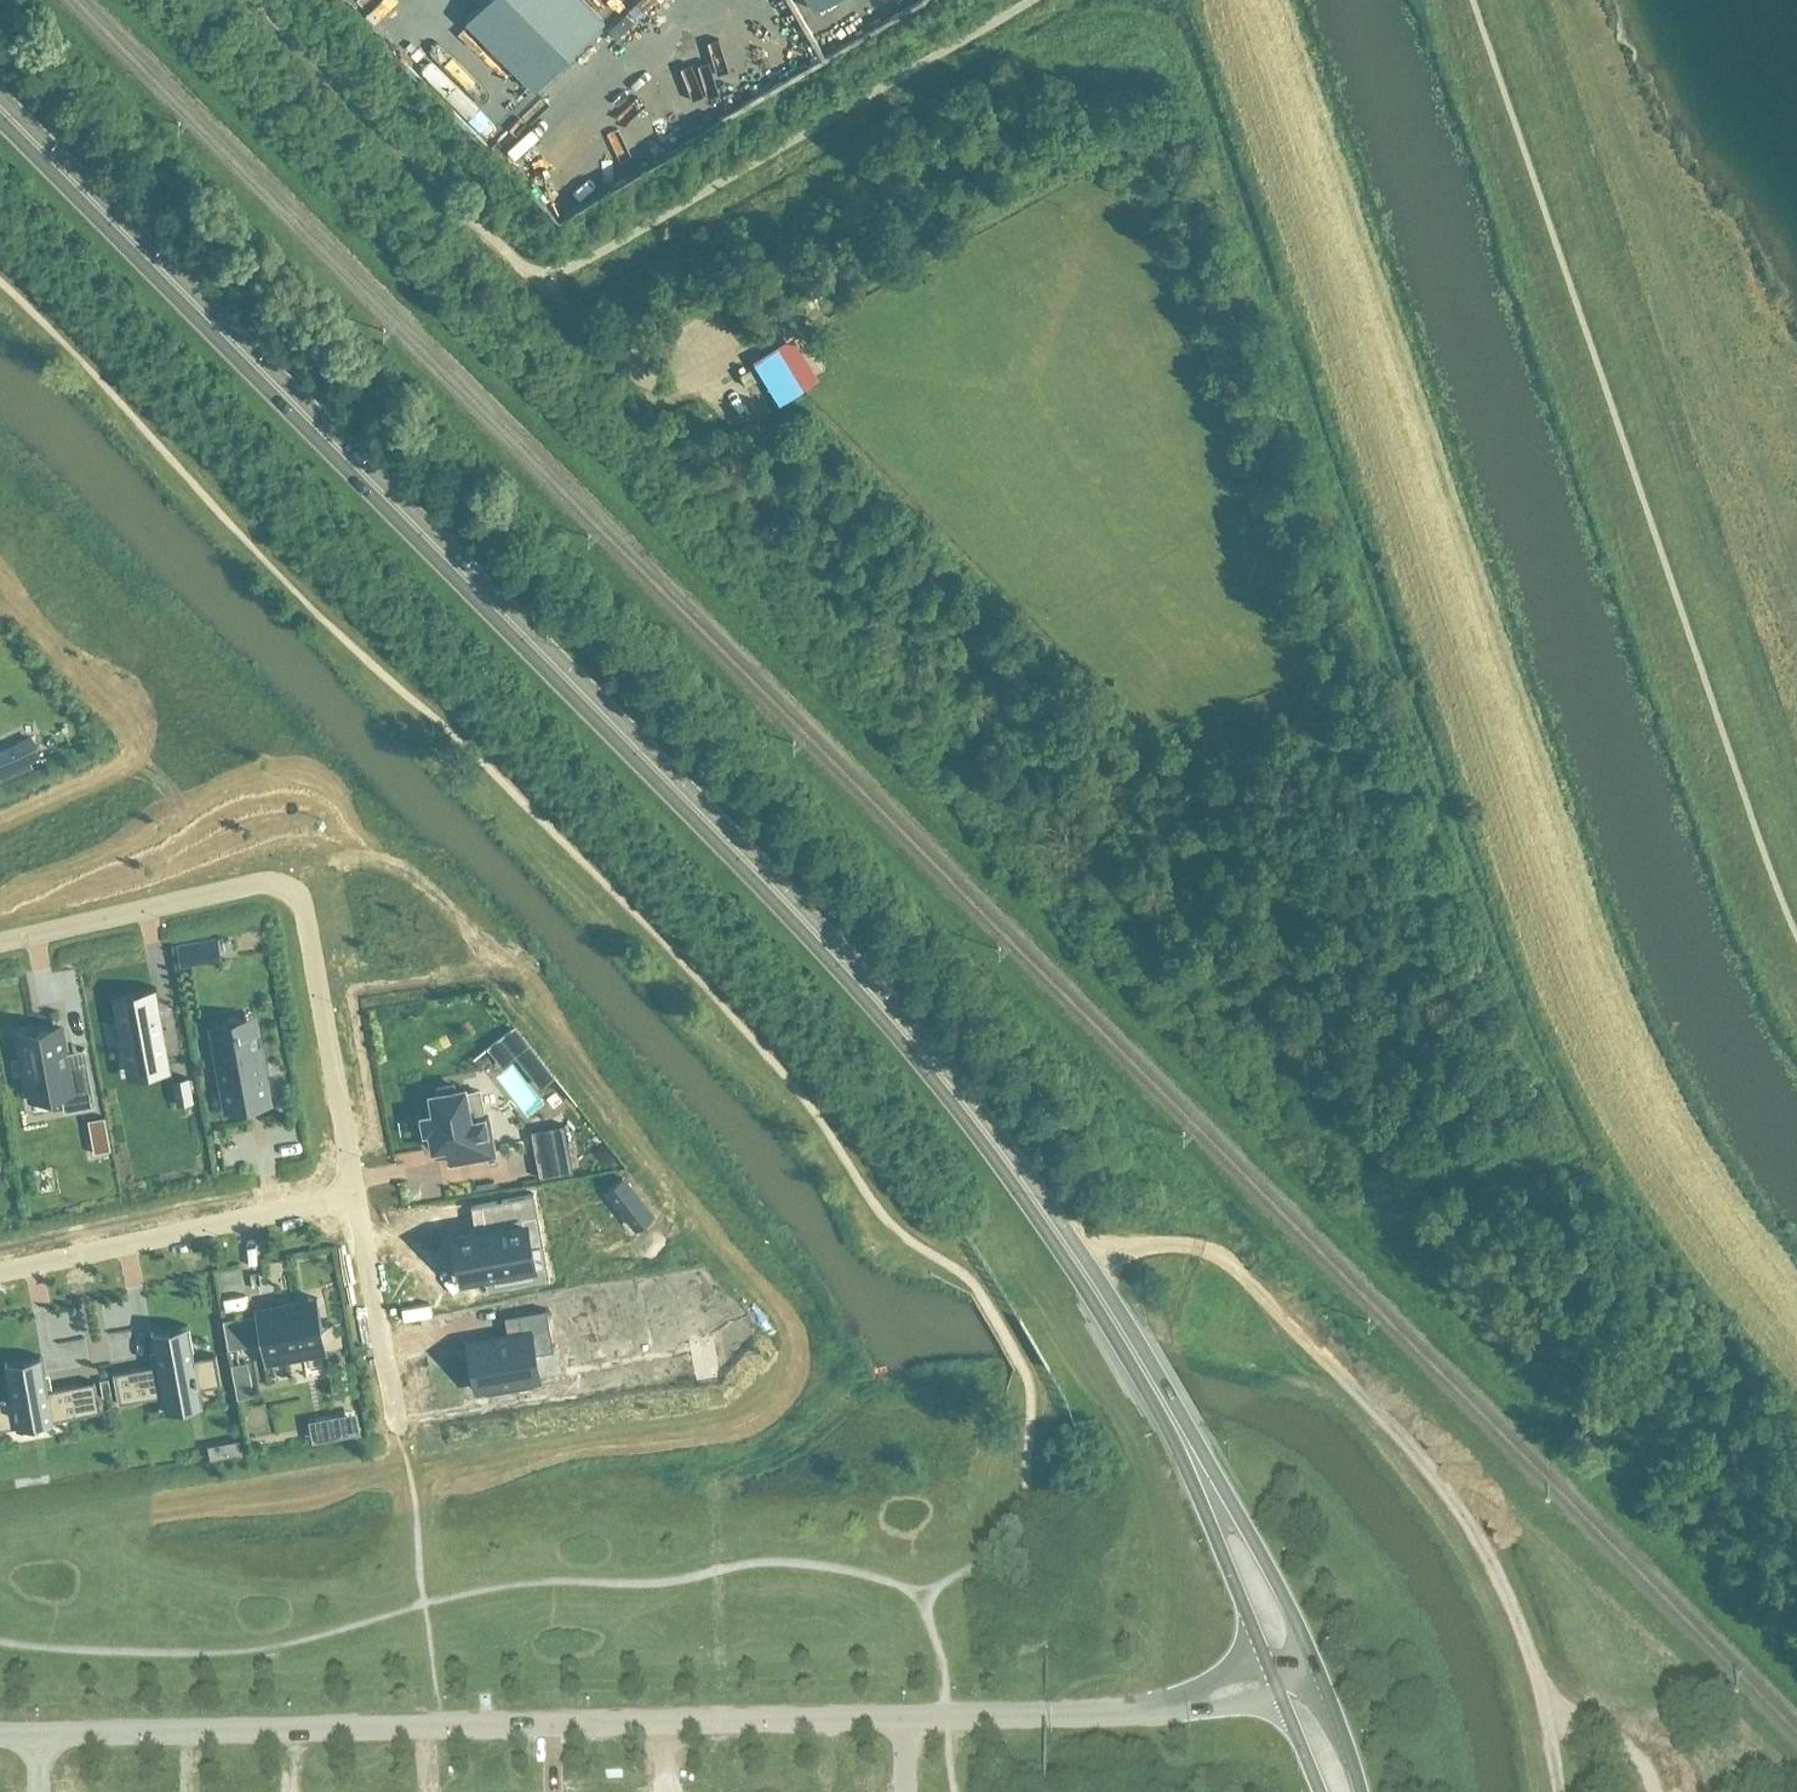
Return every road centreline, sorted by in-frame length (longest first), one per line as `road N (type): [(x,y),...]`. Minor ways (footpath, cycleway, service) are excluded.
road 1 (primary): [(1078,1274),(1017,1172),(797,914),(0,109)]
road 2 (unclassified): [(904,1717),(37,1735)]
road 3 (unclassified): [(1557,1791),(1536,1663),(1443,1488),(1384,1423),(1256,1292),(1198,1251),(1153,1245),(1078,1274)]
road 4 (residential): [(0,945),(263,883),(280,886),(303,906),(356,1196)]
road 5 (unclassified): [(523,264),(255,0)]
road 6 (unclassified): [(1274,1674),(1164,1708),(904,1717)]
road 7 (residential): [(356,1196),(0,1273)]
road 8 (primary): [(1314,1659),(1254,1539),(1193,1458)]
road 9 (residential): [(356,1196),(398,1427)]
road 10 (primary): [(1193,1458),(1274,1674)]
road 11 (primary): [(1193,1458),(1078,1274)]
road 12 (primary): [(1362,1791),(1314,1659)]
road 13 (primary): [(1274,1674),(1320,1791)]

